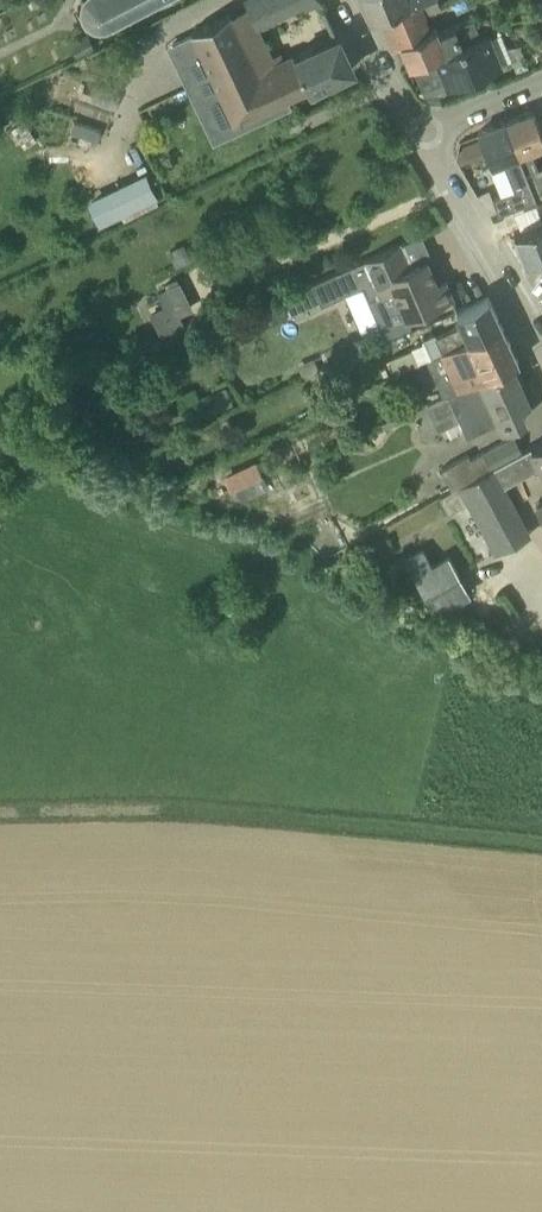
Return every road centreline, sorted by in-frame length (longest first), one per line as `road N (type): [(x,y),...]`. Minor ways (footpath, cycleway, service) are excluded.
road 1 (unclassified): [(541,340),(416,133)]
road 2 (unclassified): [(416,133),(340,0)]
road 3 (residential): [(416,133),(541,82)]

